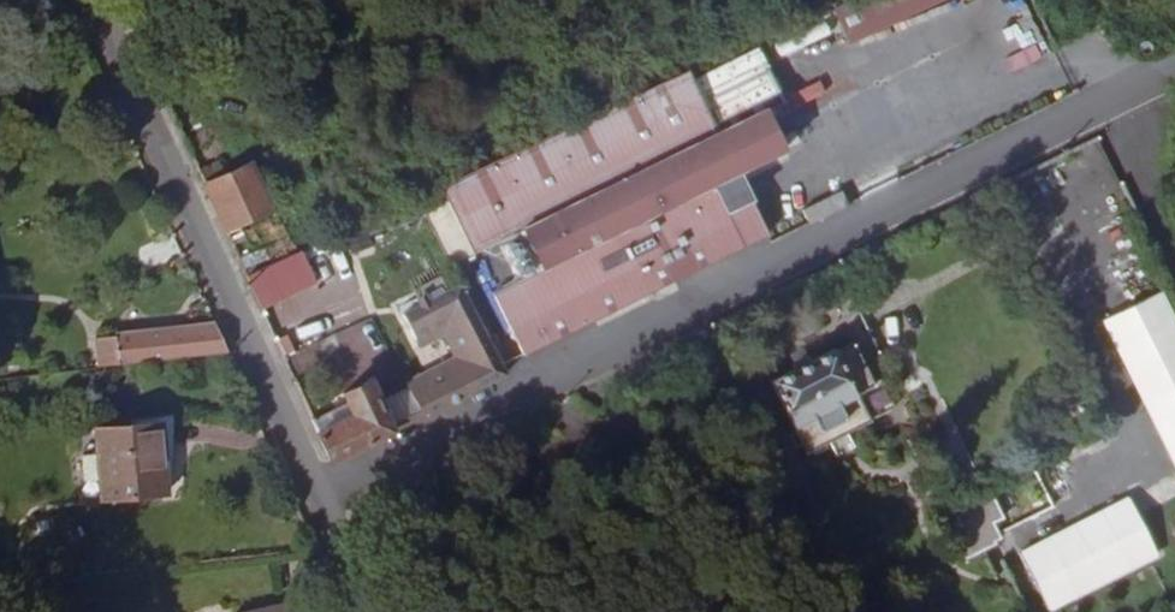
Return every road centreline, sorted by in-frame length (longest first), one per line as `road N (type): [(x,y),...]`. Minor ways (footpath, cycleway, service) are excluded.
road 1 (unclassified): [(307,494),(1123,93)]
road 2 (secondary): [(307,494),(85,0)]
road 3 (secondary): [(361,611),(307,494)]

